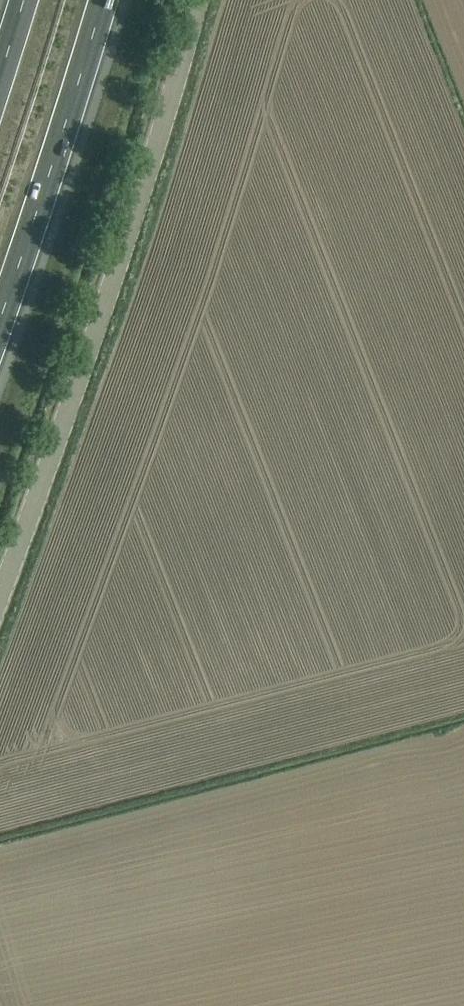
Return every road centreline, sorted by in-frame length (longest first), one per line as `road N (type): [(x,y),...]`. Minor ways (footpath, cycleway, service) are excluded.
road 1 (unclassified): [(0,600),(74,400),(199,0)]
road 2 (motorway): [(0,313),(97,0)]

